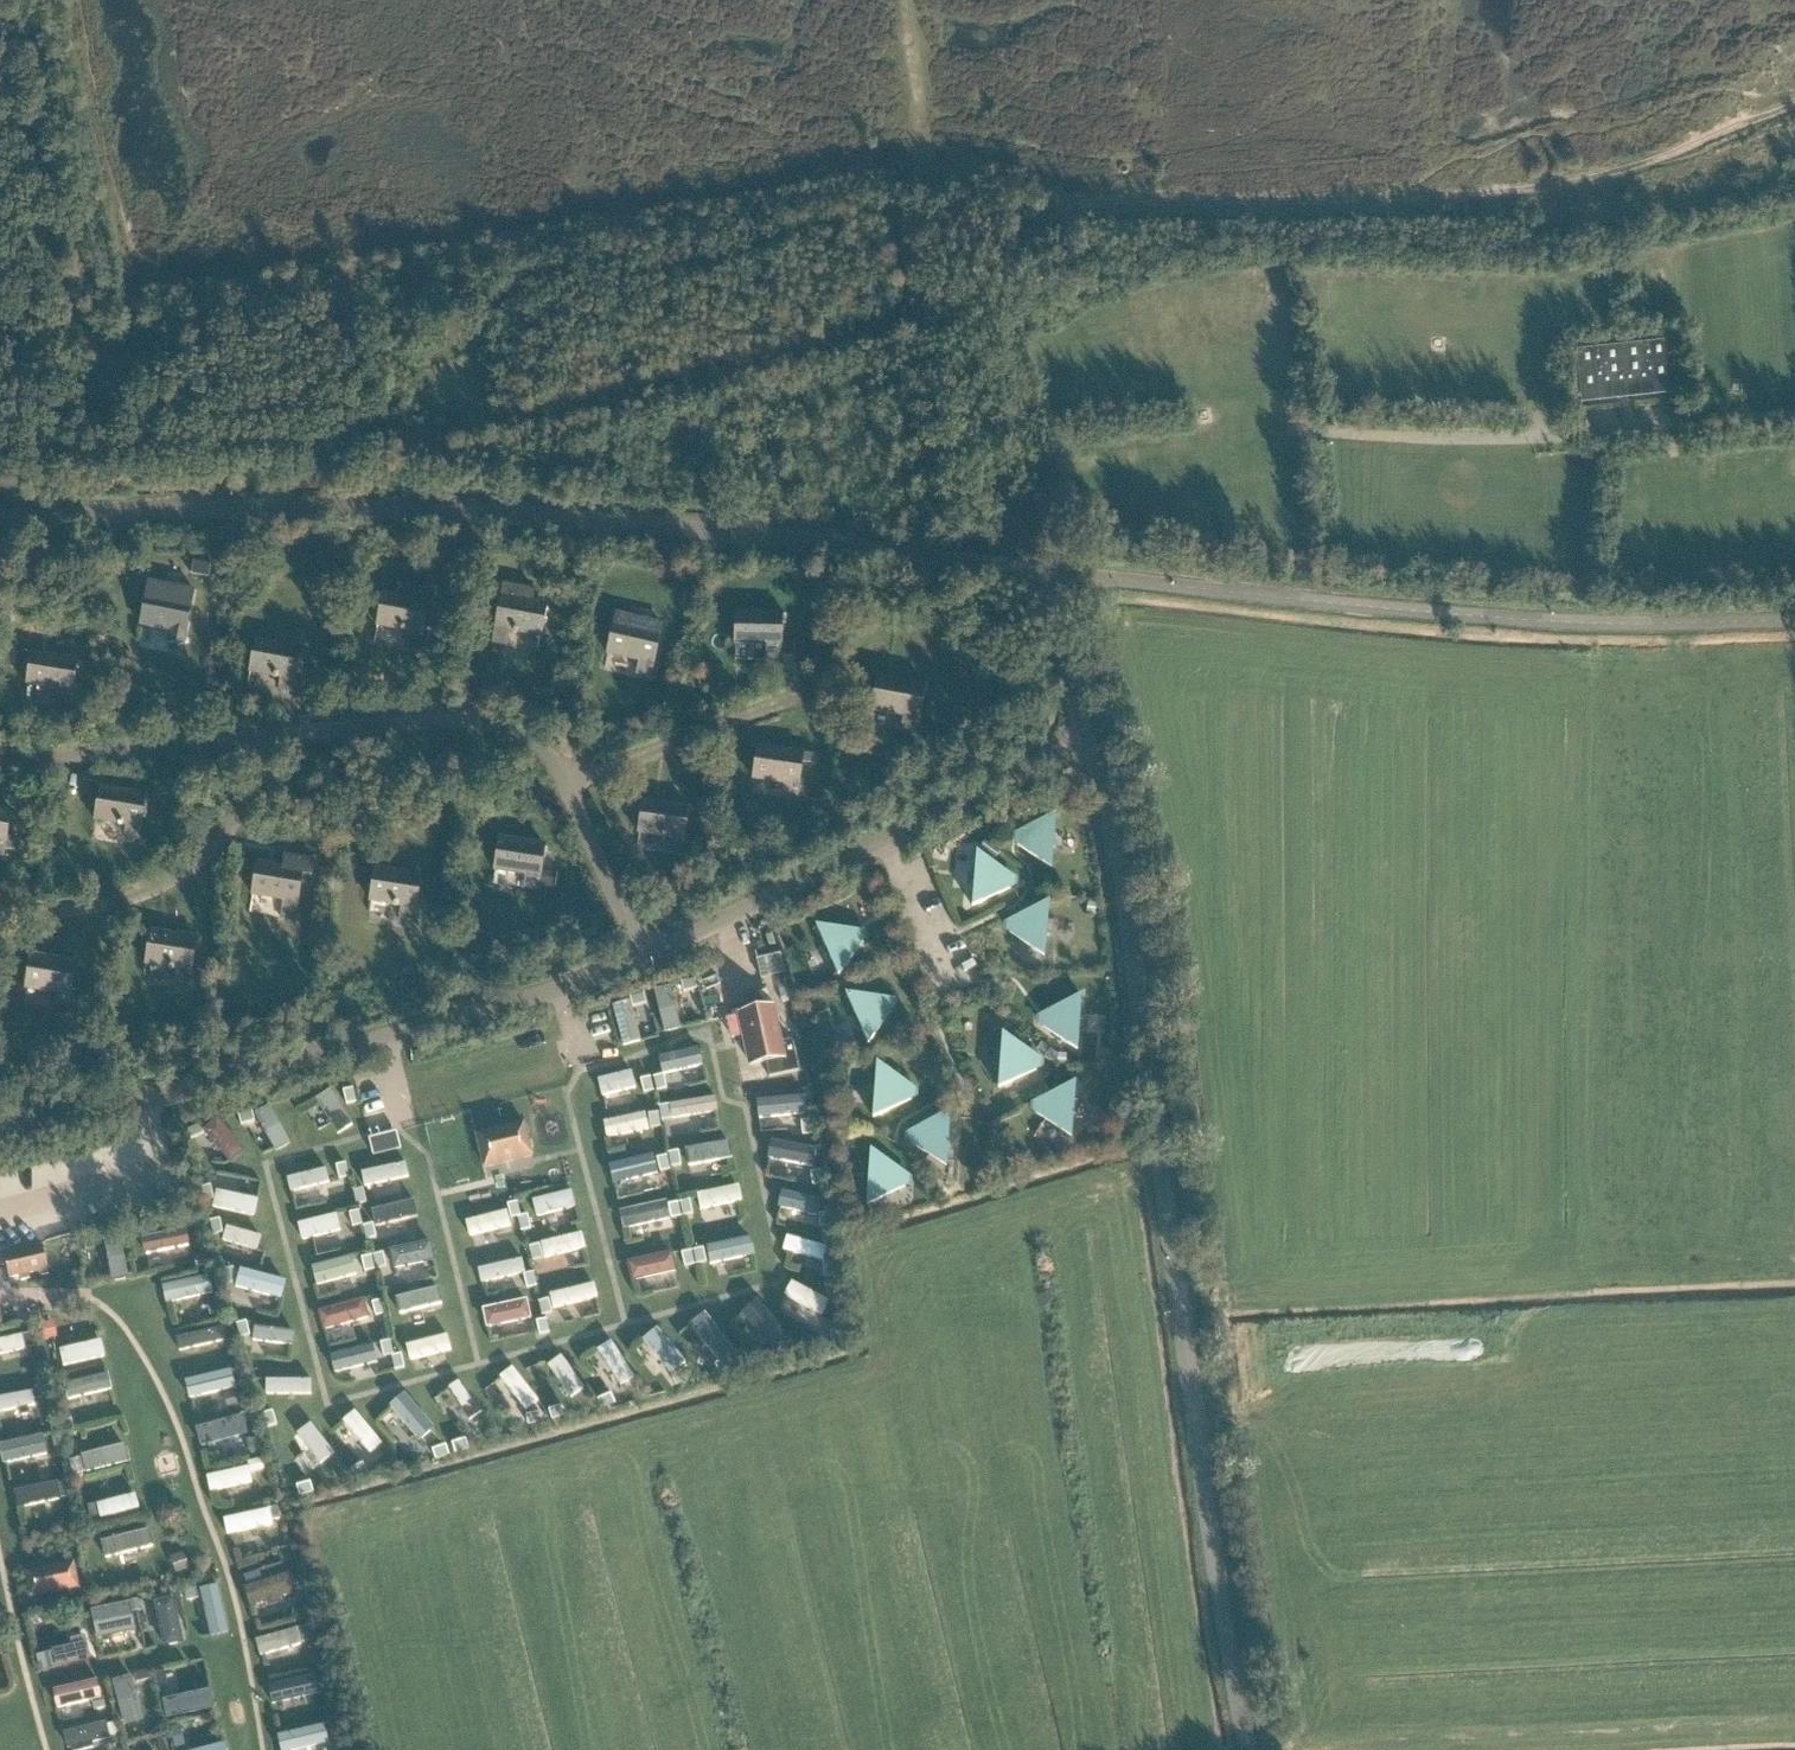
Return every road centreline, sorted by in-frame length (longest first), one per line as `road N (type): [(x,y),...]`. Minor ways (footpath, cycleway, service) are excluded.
road 1 (unclassified): [(1038,571),(673,526),(443,512),(209,507),(0,519)]
road 2 (unclassified): [(1260,1749),(1200,1447),(1138,930),(1084,740)]
road 3 (unclassified): [(1038,571),(1562,623),(1794,622)]
road 4 (residential): [(0,1142),(516,1002),(644,956)]
road 5 (residential): [(265,738),(457,719),(517,732),(569,787),(644,956)]
road 6 (residential): [(644,956),(952,813),(1084,740)]
road 7 (residential): [(0,919),(110,903),(187,870),(238,818),(265,738)]
road 8 (residential): [(0,765),(265,738)]
road 9 (track): [(954,329),(1038,571)]
road 10 (residential): [(1084,740),(1038,571)]

